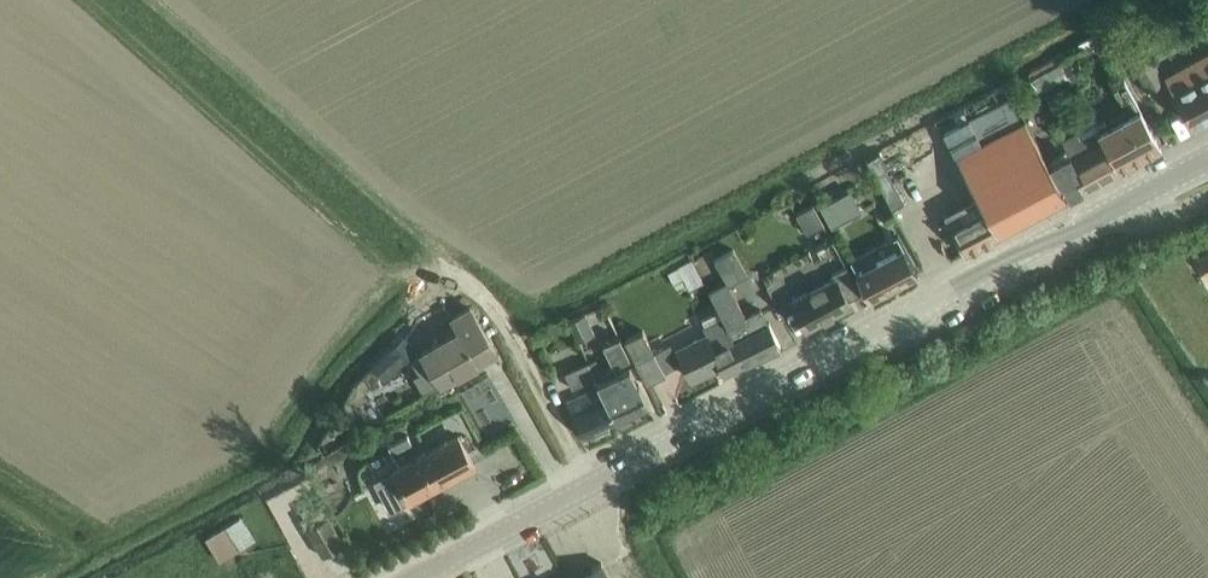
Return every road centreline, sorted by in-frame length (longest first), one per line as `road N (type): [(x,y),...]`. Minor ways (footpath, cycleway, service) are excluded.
road 1 (secondary): [(409,577),(1116,206)]
road 2 (track): [(425,274),(452,278),(496,315),(590,484)]

